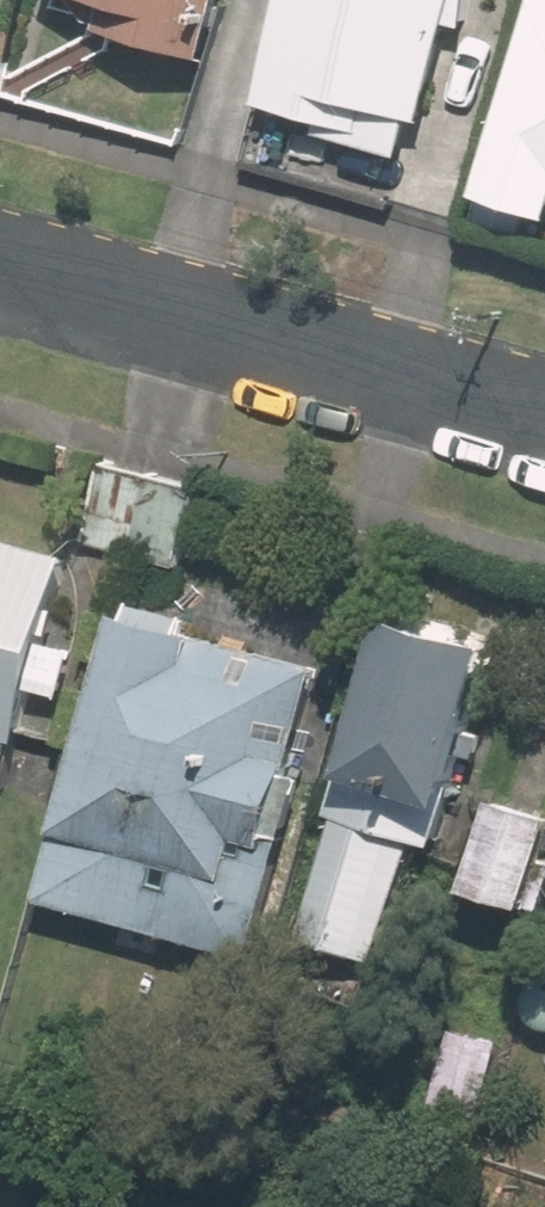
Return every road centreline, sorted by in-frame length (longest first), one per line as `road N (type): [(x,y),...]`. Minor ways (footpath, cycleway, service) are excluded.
road 1 (tertiary): [(544,422),(0,268)]

